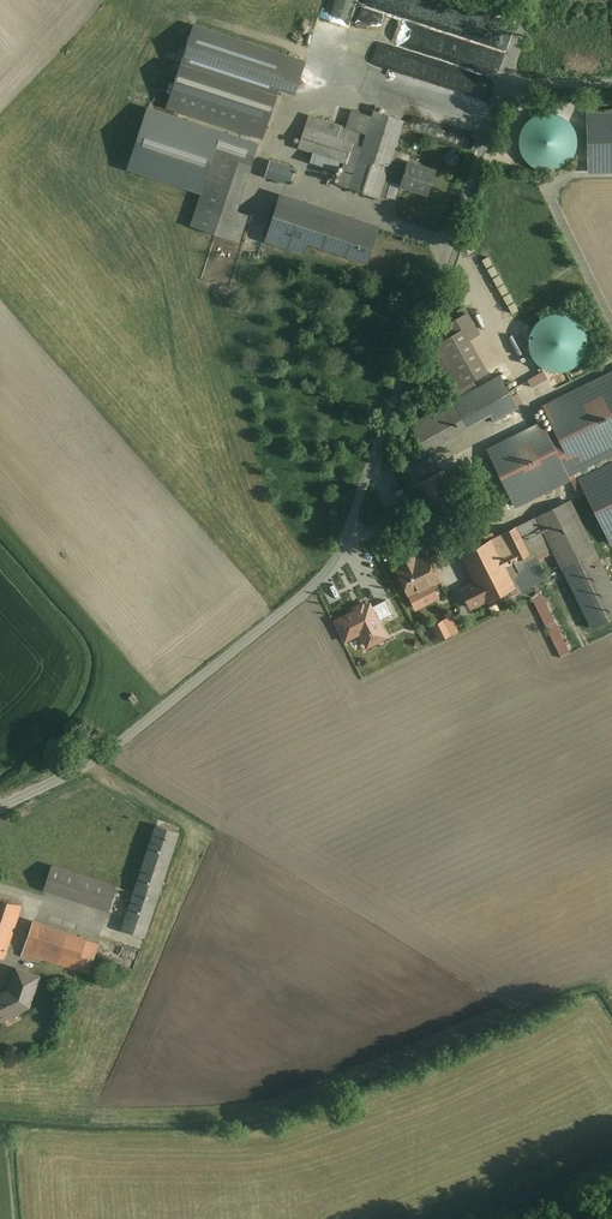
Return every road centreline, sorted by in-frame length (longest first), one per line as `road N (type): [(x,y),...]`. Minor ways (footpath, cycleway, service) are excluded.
road 1 (unclassified): [(504,84),(338,560),(314,587),(88,765),(0,808)]

